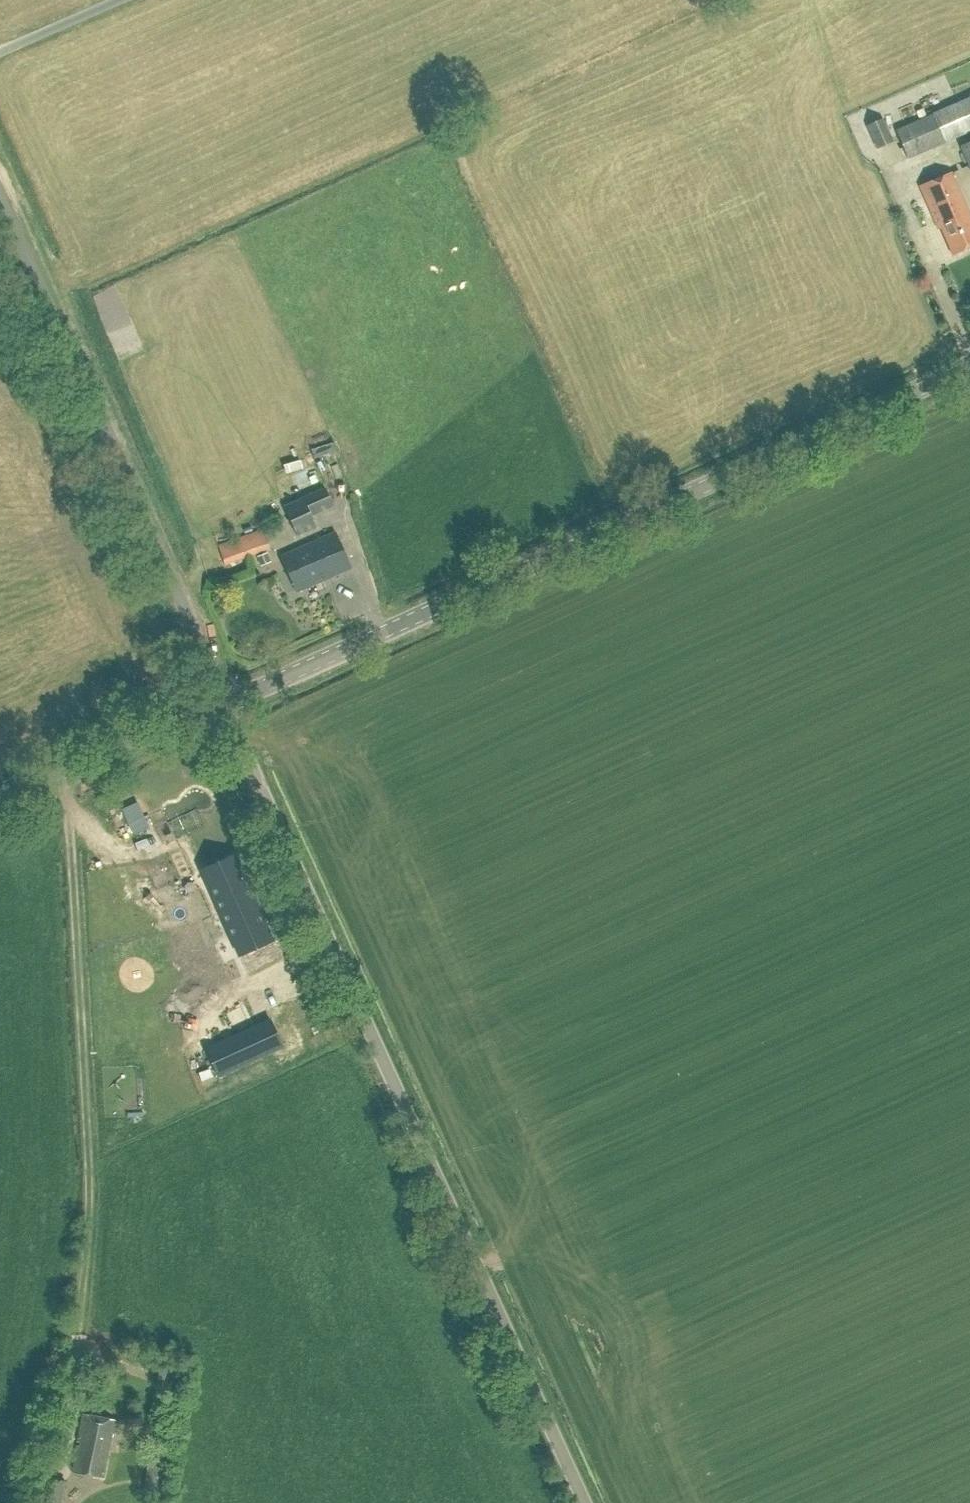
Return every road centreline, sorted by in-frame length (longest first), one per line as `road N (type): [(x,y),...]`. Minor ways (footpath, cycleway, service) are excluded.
road 1 (unclassified): [(584,1502),(224,705)]
road 2 (tertiary): [(224,705),(969,366)]
road 3 (track): [(61,780),(72,842),(88,1208),(69,1387)]
road 4 (unclassified): [(224,705),(0,201)]
road 5 (tertiary): [(224,705),(0,808)]

